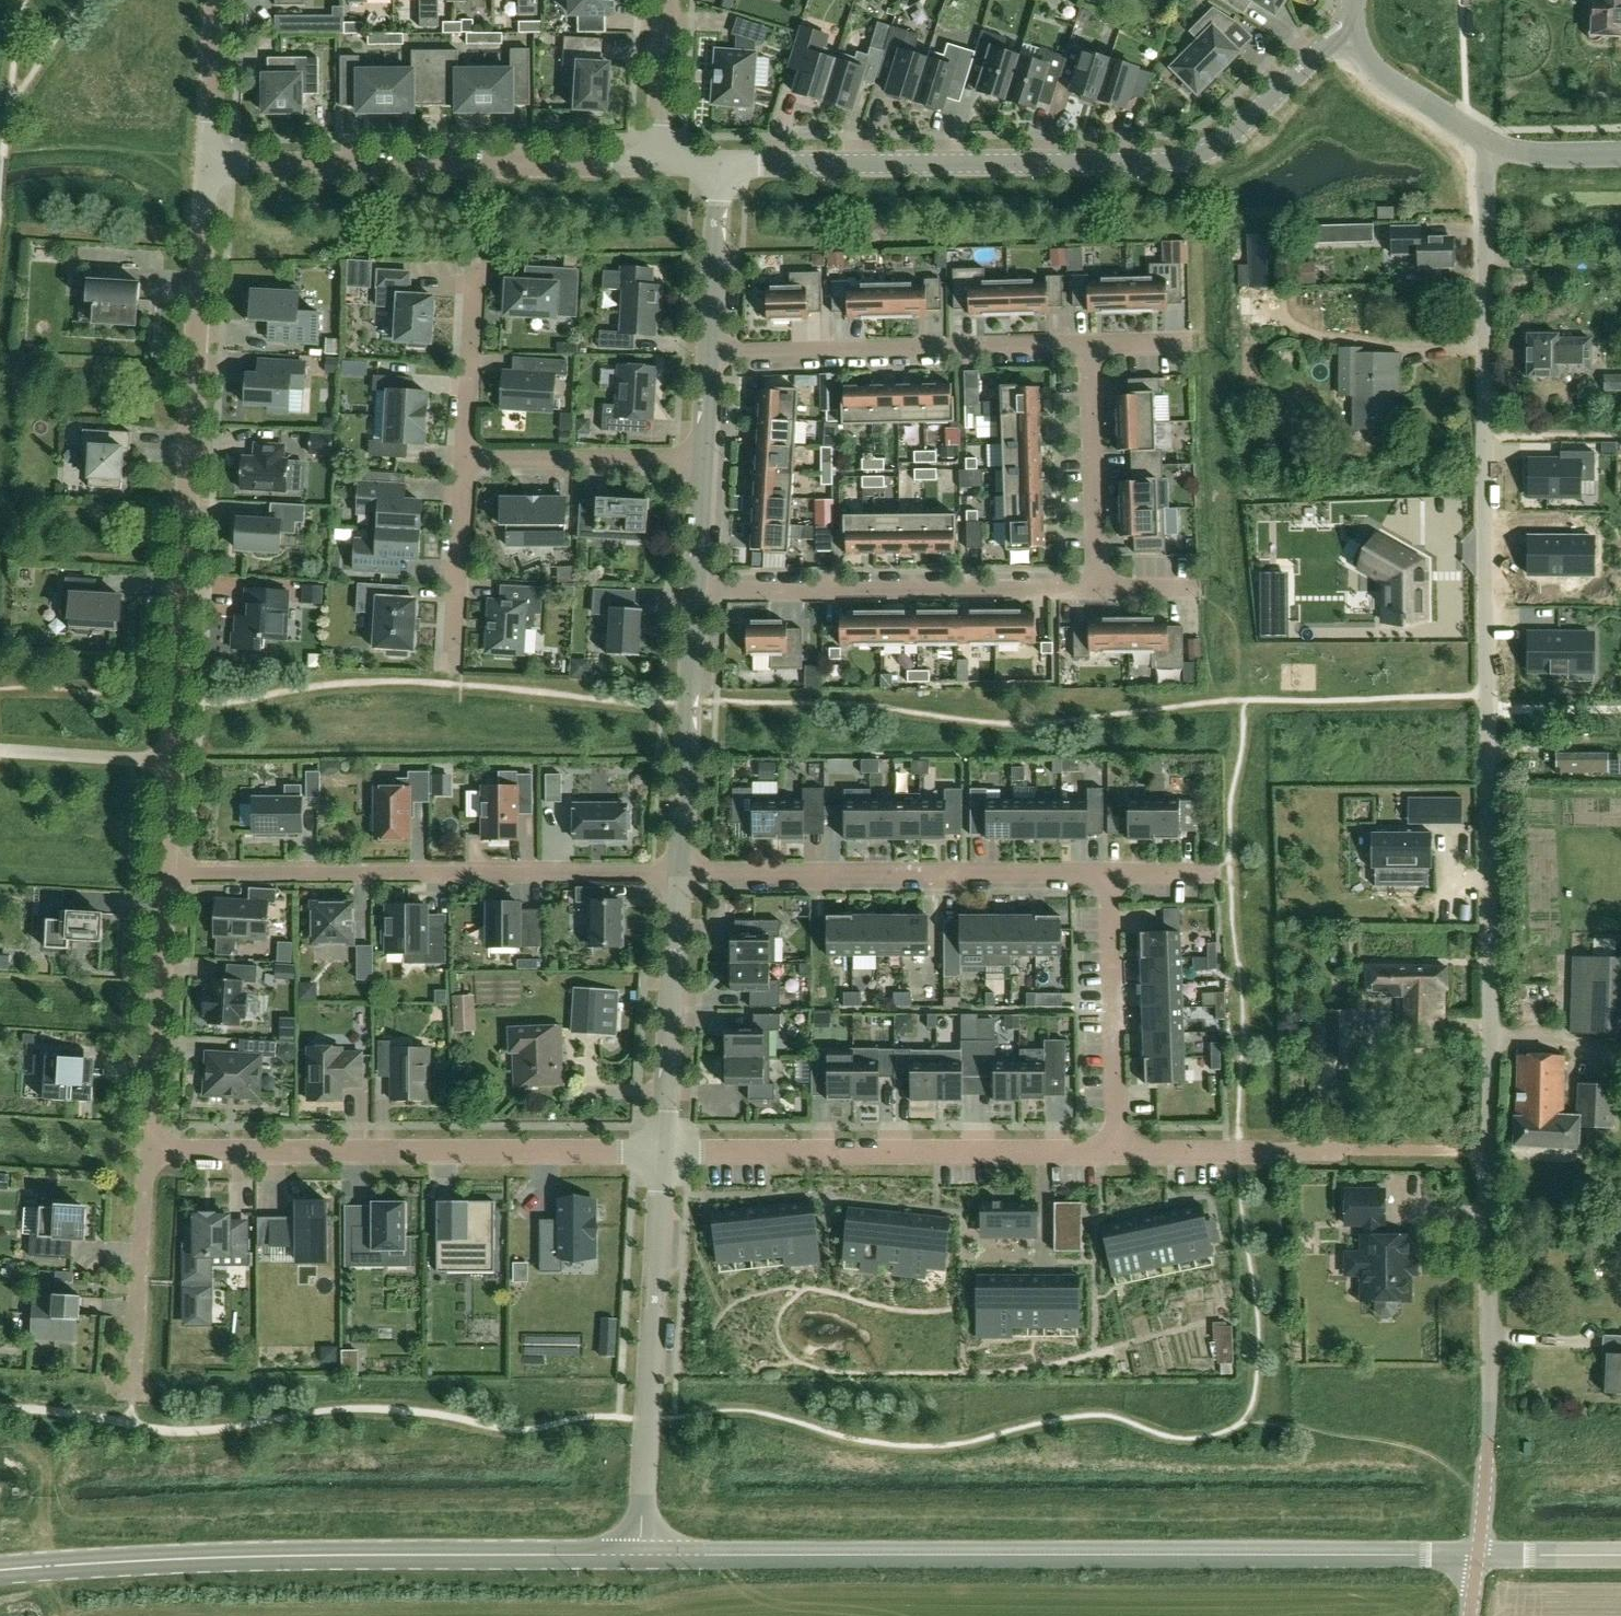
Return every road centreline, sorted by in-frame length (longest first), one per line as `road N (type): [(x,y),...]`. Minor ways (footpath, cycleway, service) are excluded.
road 1 (residential): [(1477,1555),(1489,1300),(1489,142)]
road 2 (unclassified): [(641,1555),(1477,1555)]
road 3 (tertiary): [(716,162),(1175,161),(1232,135),(1322,48),(1354,29)]
road 4 (tertiary): [(0,1571),(198,1558),(641,1555)]
road 5 (residential): [(170,760),(208,171)]
road 6 (residential): [(662,1154),(145,1153)]
road 7 (residential): [(163,871),(677,873)]
road 8 (residential): [(1115,1153),(662,1154)]
road 9 (residential): [(660,163),(208,171)]
road 10 (residential): [(677,873),(1113,875)]
road 11 (residential): [(1096,590),(692,592)]
road 12 (tertiary): [(641,1555),(662,1154)]
road 13 (residential): [(706,349),(1087,346)]
road 14 (residential): [(145,1153),(163,871)]
road 15 (tertiary): [(662,1154),(677,873)]
road 16 (tertiary): [(677,873),(692,592)]
road 17 (residential): [(1115,1153),(1113,875)]
road 18 (residential): [(1096,590),(1087,346)]
road 19 (residential): [(129,1395),(145,1153)]
road 20 (residential): [(700,461),(462,460)]
road 21 (residential): [(1331,1153),(1115,1153)]
road 22 (residential): [(448,665),(462,460)]
road 23 (residential): [(462,460),(474,265)]
road 24 (tertiary): [(706,349),(716,162)]
road 25 (residential): [(1489,142),(1377,72),(1354,29)]
road 26 (residential): [(208,171),(218,0)]
road 27 (residential): [(170,760),(0,750)]
road 28 (residential): [(660,163),(667,0)]
road 29 (unclassified): [(1477,1555),(1620,1555)]
road 30 (residential): [(1489,142),(1540,156),(1620,156)]
road 31 (tertiary): [(692,592),(700,461)]

